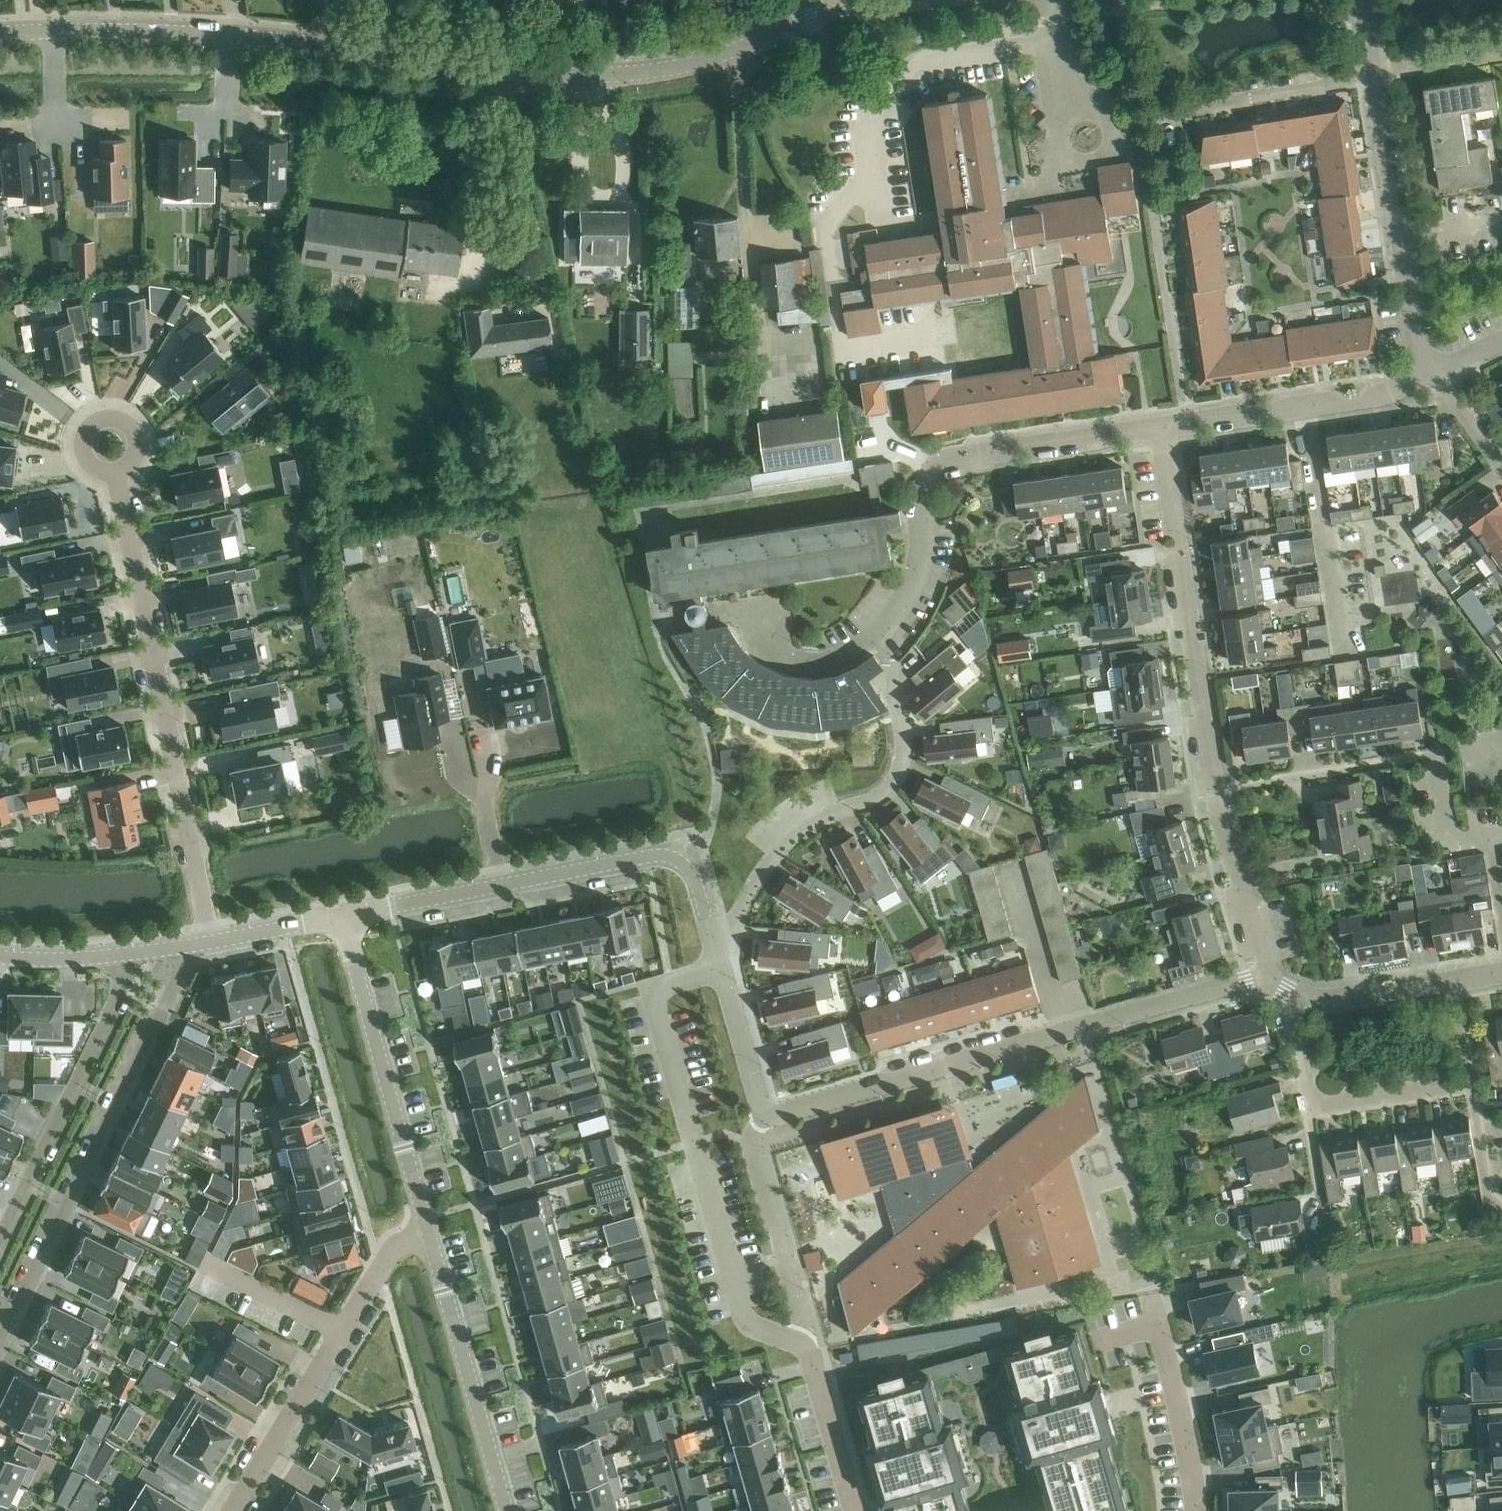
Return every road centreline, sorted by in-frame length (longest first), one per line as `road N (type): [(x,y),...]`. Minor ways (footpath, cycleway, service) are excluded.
road 1 (residential): [(725,970),(766,1107),(780,1115),(1267,978)]
road 2 (residential): [(725,970),(670,985),(656,1006),(743,1308),(811,1356),(855,1510)]
road 3 (residential): [(1267,978),(1218,803),(1164,423)]
road 4 (residential): [(1164,423),(961,453),(926,479),(916,566),(874,639),(846,657),(811,663),(780,655),(756,632)]
road 5 (tertiary): [(854,2),(696,62),(600,76),(334,46)]
road 6 (residential): [(211,941),(116,469)]
road 7 (residential): [(342,916),(660,855),(699,881),(725,970)]
road 8 (residential): [(0,1338),(194,944)]
road 9 (residential): [(1364,0),(1415,328),(1437,371)]
road 10 (residential): [(233,1510),(394,1247),(430,1234)]
road 11 (tertiary): [(334,46),(173,31),(0,32)]
road 12 (unclassified): [(430,1234),(342,916)]
road 13 (residential): [(137,951),(0,1235)]
road 14 (unclassified): [(507,1510),(430,1234)]
road 15 (residential): [(1437,371),(1389,392),(1164,423)]
road 16 (residential): [(1301,995),(1294,1034),(1315,1102),(1331,1106),(1472,1081)]
road 17 (residential): [(1196,1510),(1153,1303)]
road 18 (residential): [(1301,995),(1327,999),(1454,979)]
road 19 (residential): [(0,956),(137,951)]
road 20 (residential): [(211,941),(342,916)]
road 21 (residential): [(1501,1208),(1491,1194),(1472,1081)]

